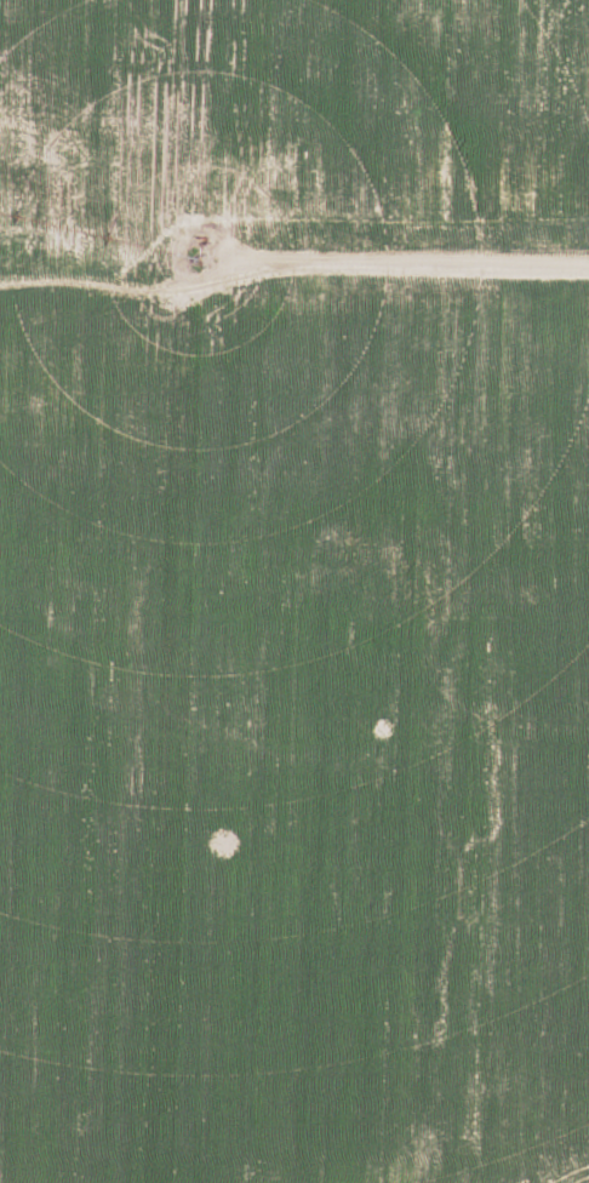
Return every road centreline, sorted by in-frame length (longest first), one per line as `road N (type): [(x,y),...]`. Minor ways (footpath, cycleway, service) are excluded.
road 1 (track): [(588,255),(235,255),(193,227),(168,234),(118,284),(0,279)]

